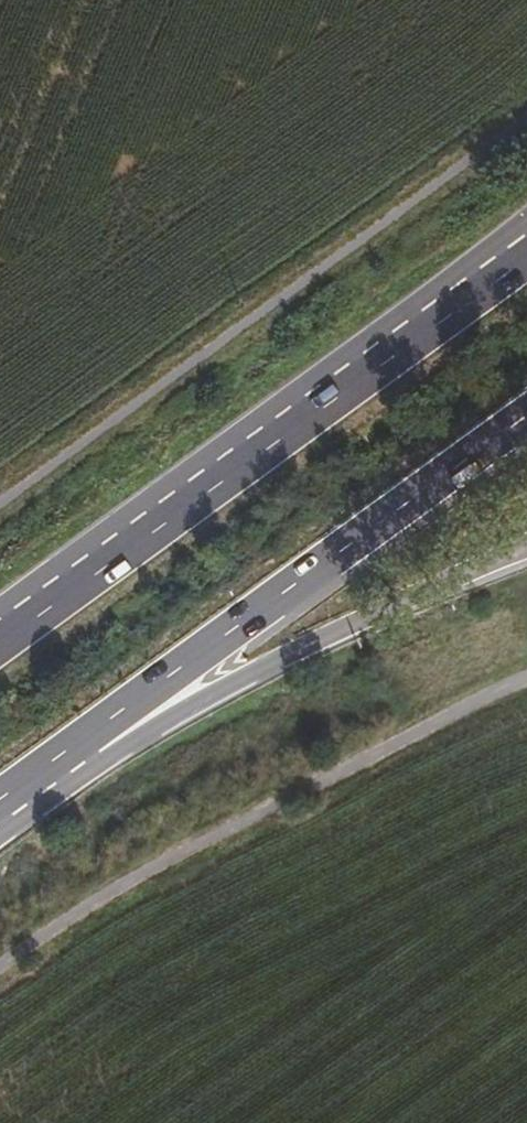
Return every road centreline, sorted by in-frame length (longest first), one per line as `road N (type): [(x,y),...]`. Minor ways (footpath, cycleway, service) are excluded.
road 1 (trunk): [(526,258),(0,639)]
road 2 (trunk): [(85,742),(526,412)]
road 3 (trunk): [(85,742),(165,723),(268,665),(526,543)]

